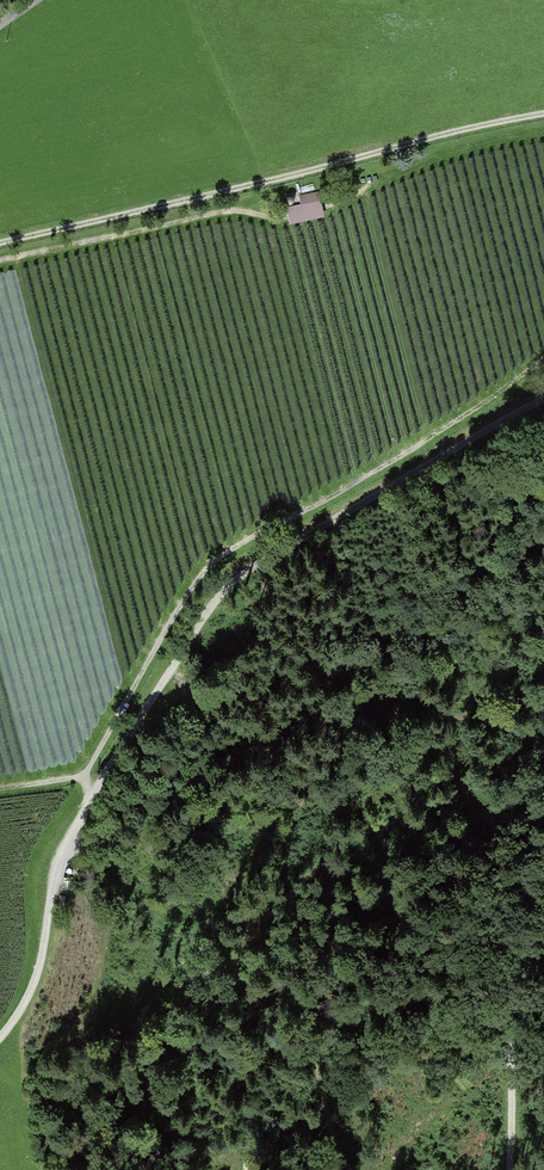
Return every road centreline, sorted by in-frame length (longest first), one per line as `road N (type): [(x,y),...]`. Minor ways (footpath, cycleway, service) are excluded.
road 1 (track): [(0,1045),(40,980),(67,858),(107,768),(204,618),(249,566),(543,405)]
road 2 (track): [(0,789),(88,770),(177,613),(220,556),(403,454),(543,357)]
road 3 (track): [(0,243),(543,115)]
road 4 (track): [(0,260),(222,212),(287,216)]
road 5 (track): [(515,1169),(519,981),(543,942)]
road 6 (track): [(350,1169),(320,1075),(319,1012),(331,954)]

